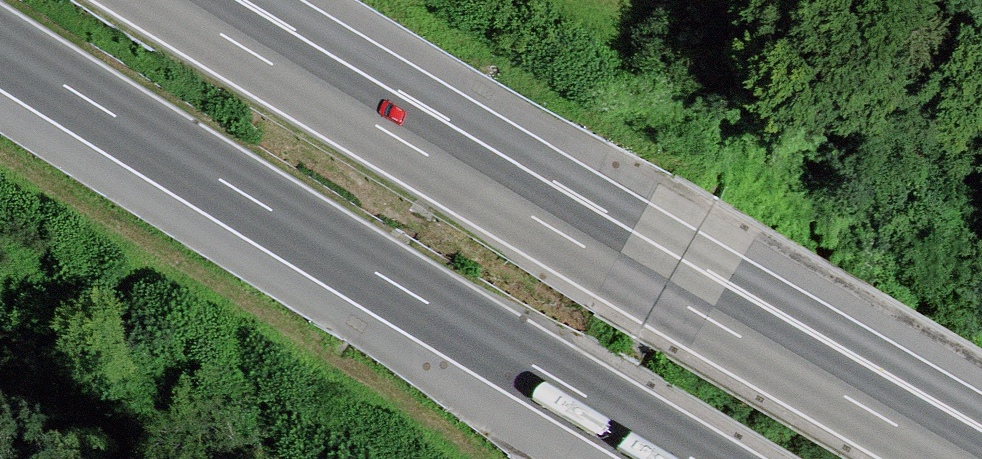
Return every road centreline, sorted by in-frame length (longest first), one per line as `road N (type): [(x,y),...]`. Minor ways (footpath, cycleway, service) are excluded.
road 1 (motorway): [(0,43),(700,458)]
road 2 (motorway): [(981,424),(674,267),(462,175)]
road 3 (motorway): [(950,458),(462,175)]
road 4 (motorway): [(462,175),(167,0)]

